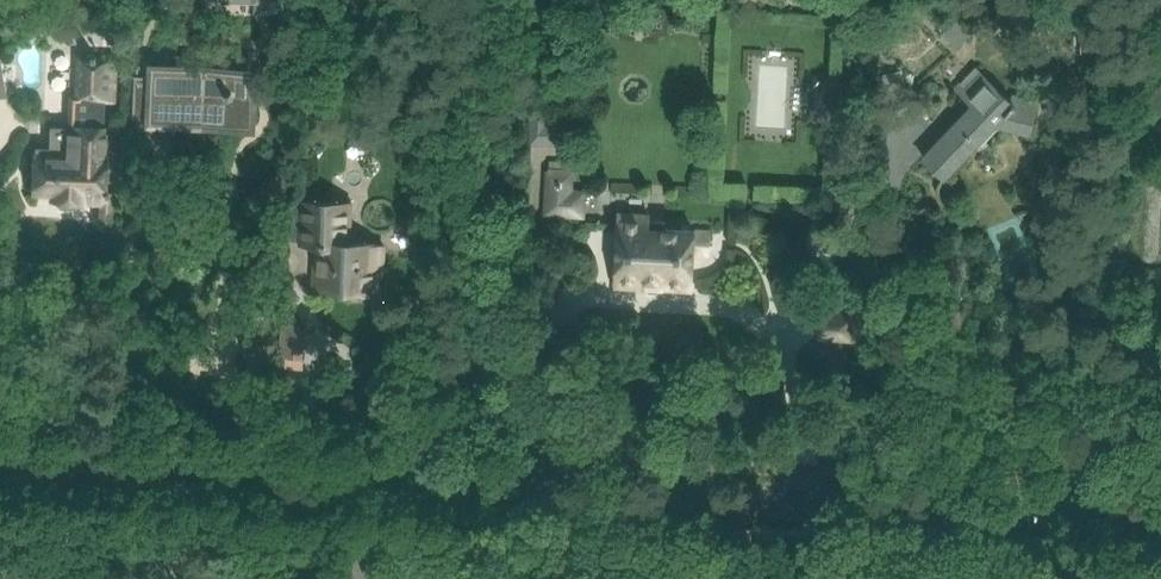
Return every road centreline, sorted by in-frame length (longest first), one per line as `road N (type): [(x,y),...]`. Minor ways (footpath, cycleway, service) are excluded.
road 1 (secondary): [(477,488),(1160,515)]
road 2 (secondary): [(0,469),(477,488)]

